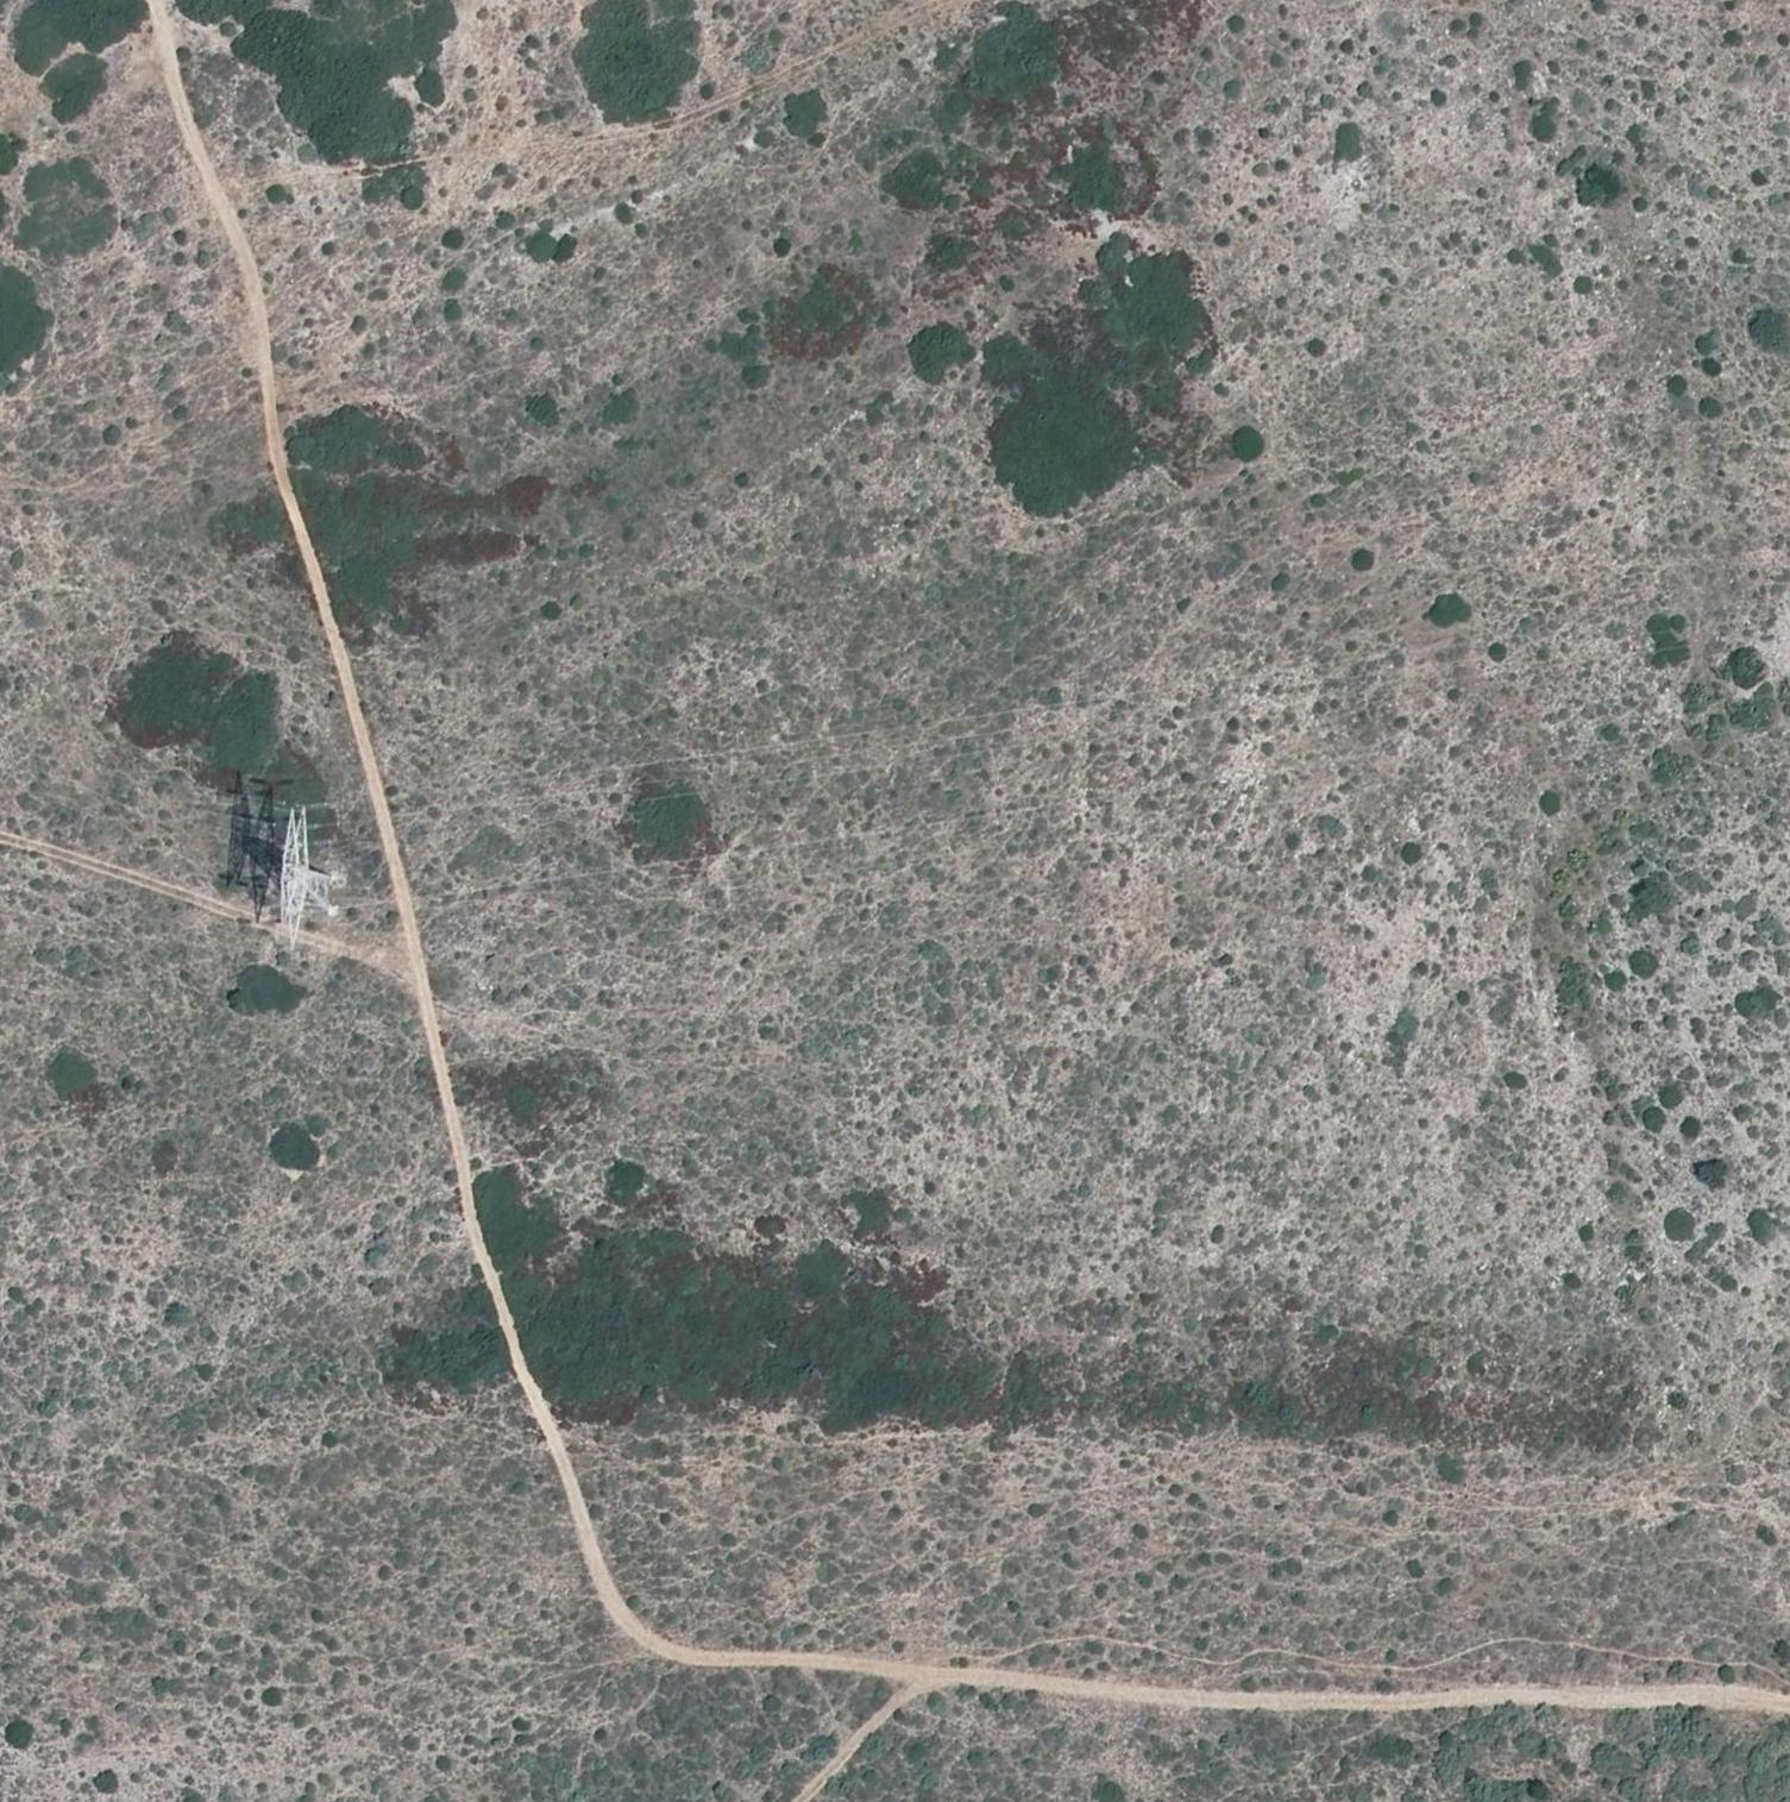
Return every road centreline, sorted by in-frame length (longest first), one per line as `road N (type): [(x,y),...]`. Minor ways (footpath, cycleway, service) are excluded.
road 1 (track): [(153,0),(179,99),(244,259),(290,503),(353,697),(491,1280),(611,1601),(671,1655),(923,1669),(1220,1700),(1602,1694),(1789,1704)]
road 2 (track): [(784,1801),(923,1669)]

